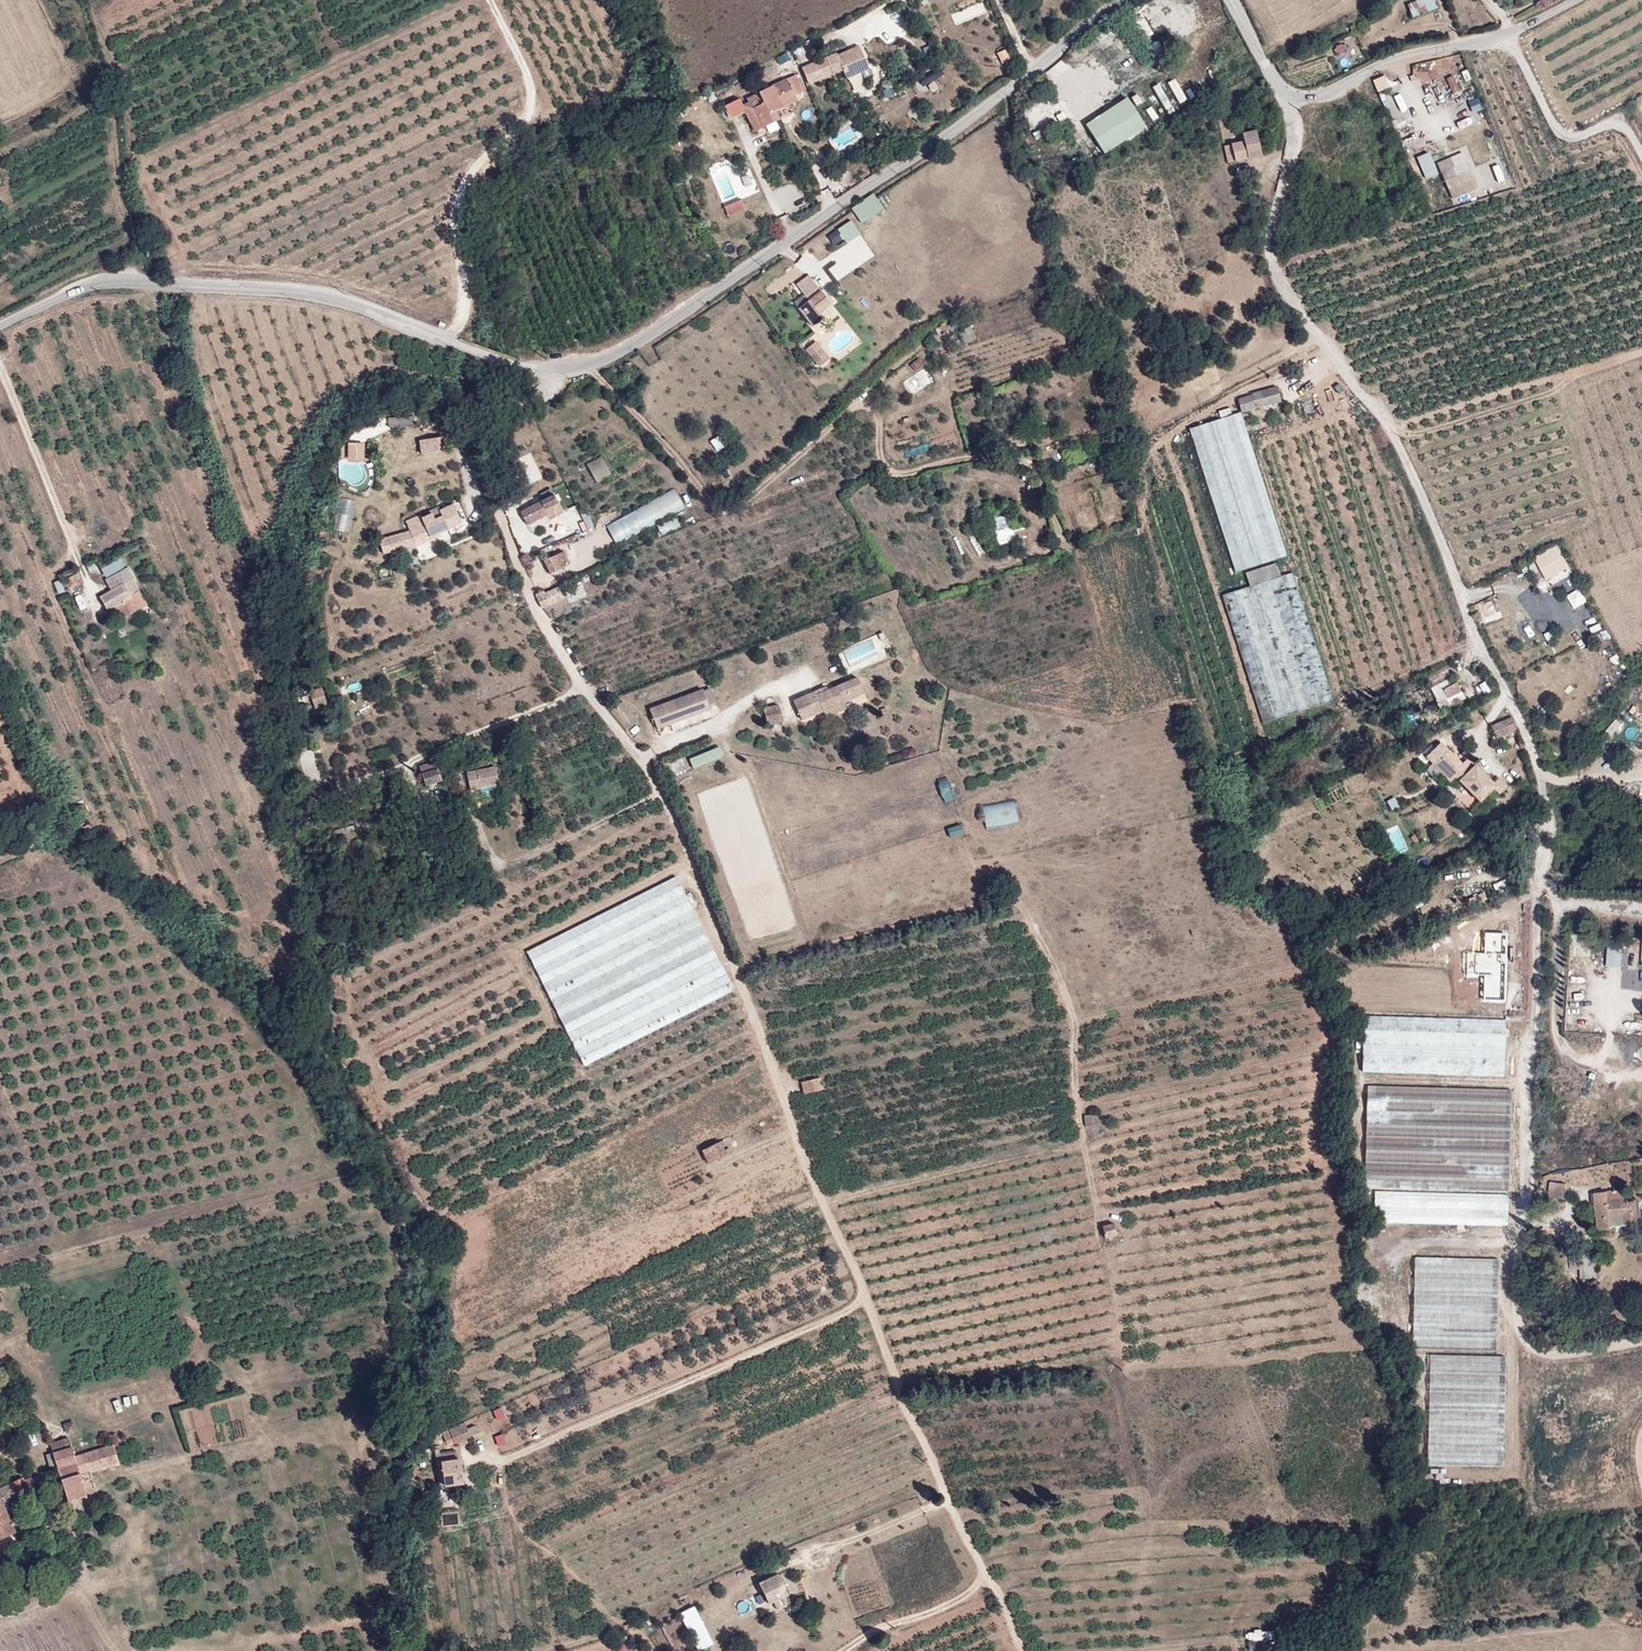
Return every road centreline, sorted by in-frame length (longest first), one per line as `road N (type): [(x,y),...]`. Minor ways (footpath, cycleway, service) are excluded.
road 1 (track): [(554,367),(540,394),(497,411),(475,448),(480,487),(500,513),(536,613),(654,777),(949,1507),(1023,1650)]
road 2 (track): [(1290,98),(1292,138),(1269,221),(1268,259),(1281,294),(1379,406),(1471,626),(1540,754),(1549,802),(1521,1319),(1530,1344),(1551,1353),(1641,1344)]
road 3 (residential): [(0,328),(81,288),(112,282),(297,291),(347,301),(496,362),(568,369),(659,328),(1033,68),(1113,0)]
road 4 (track): [(729,965),(970,905),(1021,903),(1074,1016),(1075,1096),(1119,1355)]
road 5 (track): [(586,361),(717,506),(735,509),(906,353)]
road 6 (residential): [(1233,0),(1290,98),(1324,96),(1396,59),(1509,34),(1577,0)]
road 7 (track): [(446,340),(467,304),(459,202),(481,165),(531,111),(526,77),(488,0)]
road 8 (track): [(1641,150),(1623,128),(1576,135),(1562,130),(1507,18),(1488,1)]
road 9 (track): [(660,793),(522,861),(498,862),(477,823)]
road 10 (track): [(583,687),(412,760)]
road 11 (track): [(983,1569),(967,1594),(881,1626),(842,1650)]
road 12 (track): [(854,404),(880,420),(881,460),(891,471),(968,456)]

